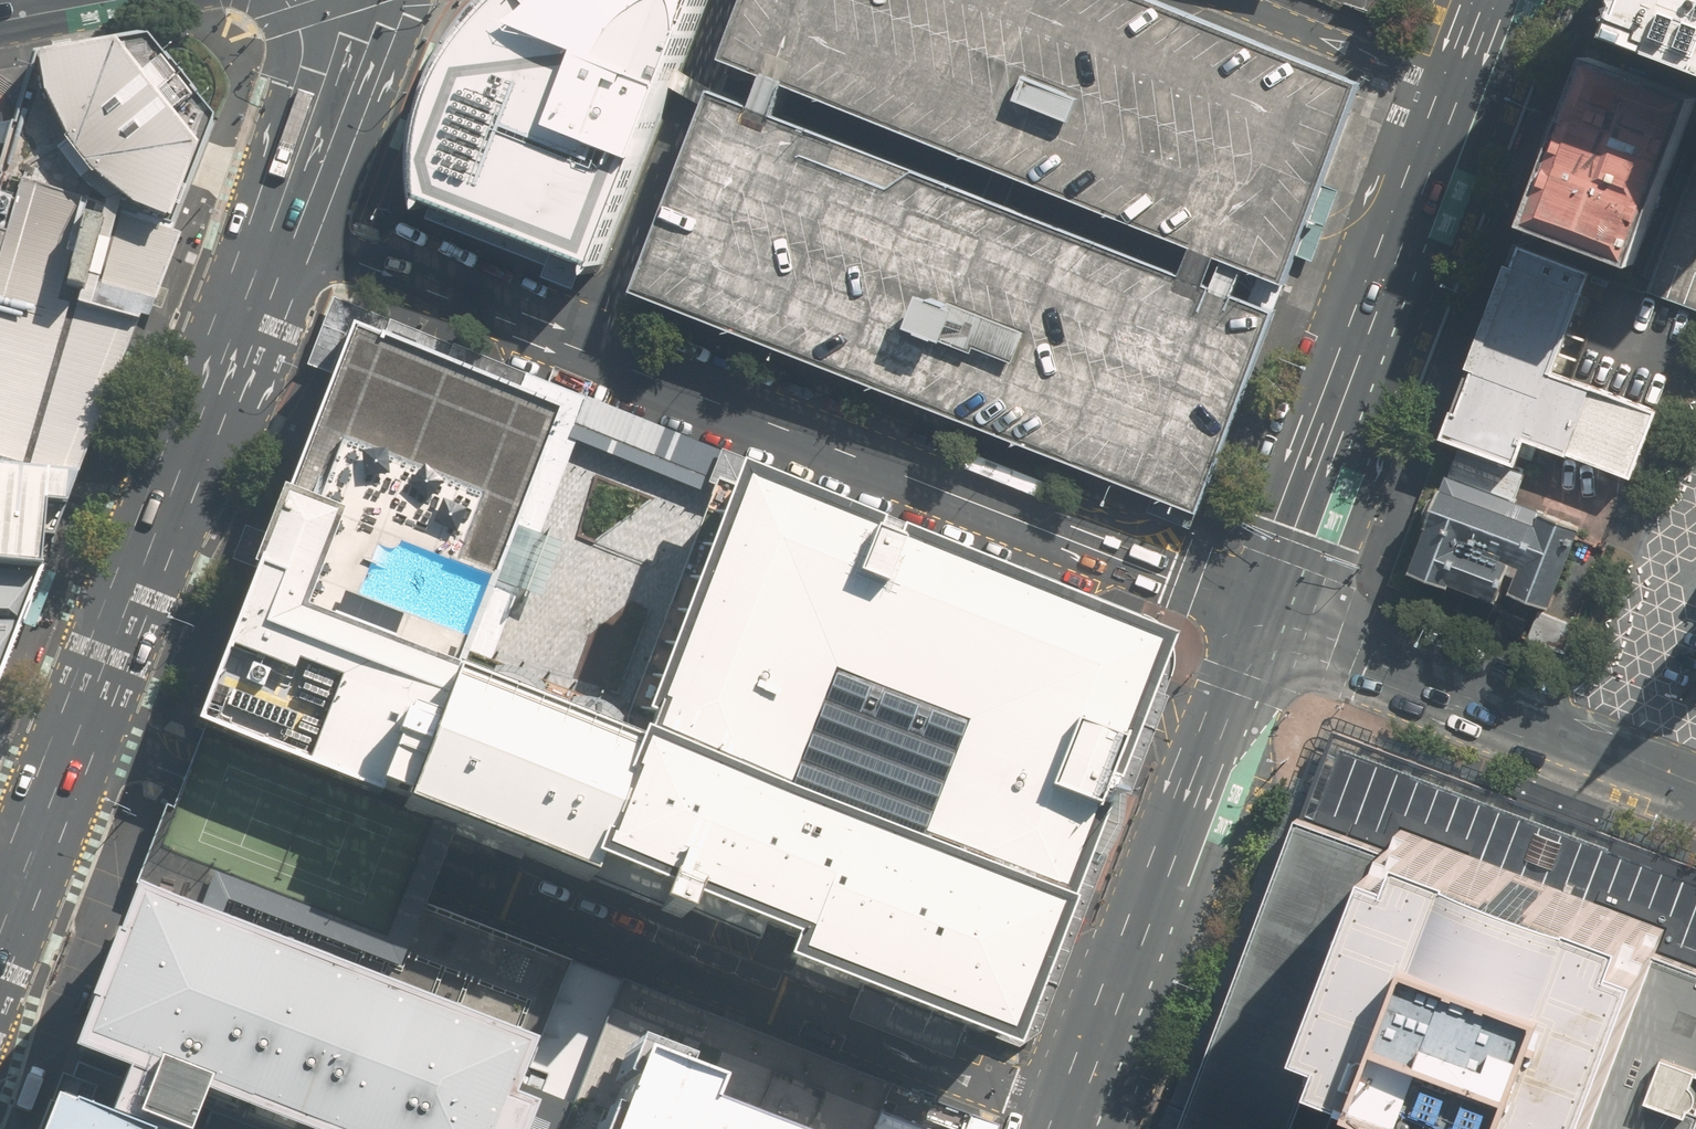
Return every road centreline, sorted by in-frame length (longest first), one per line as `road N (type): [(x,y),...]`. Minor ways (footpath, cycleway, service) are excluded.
road 1 (residential): [(276,223),(1264,614)]
road 2 (residential): [(82,738),(1073,1118)]
road 3 (primary): [(1459,90),(1264,614)]
road 4 (primary): [(82,738),(276,223)]
road 5 (primary): [(1264,614),(1073,1118)]
road 6 (residential): [(1264,614),(1597,746)]
road 7 (residential): [(1597,746),(1695,493)]
road 8 (residential): [(1233,0),(1459,90)]
road 9 (primary): [(276,223),(361,0)]
road 10 (primary): [(0,956),(82,738)]

